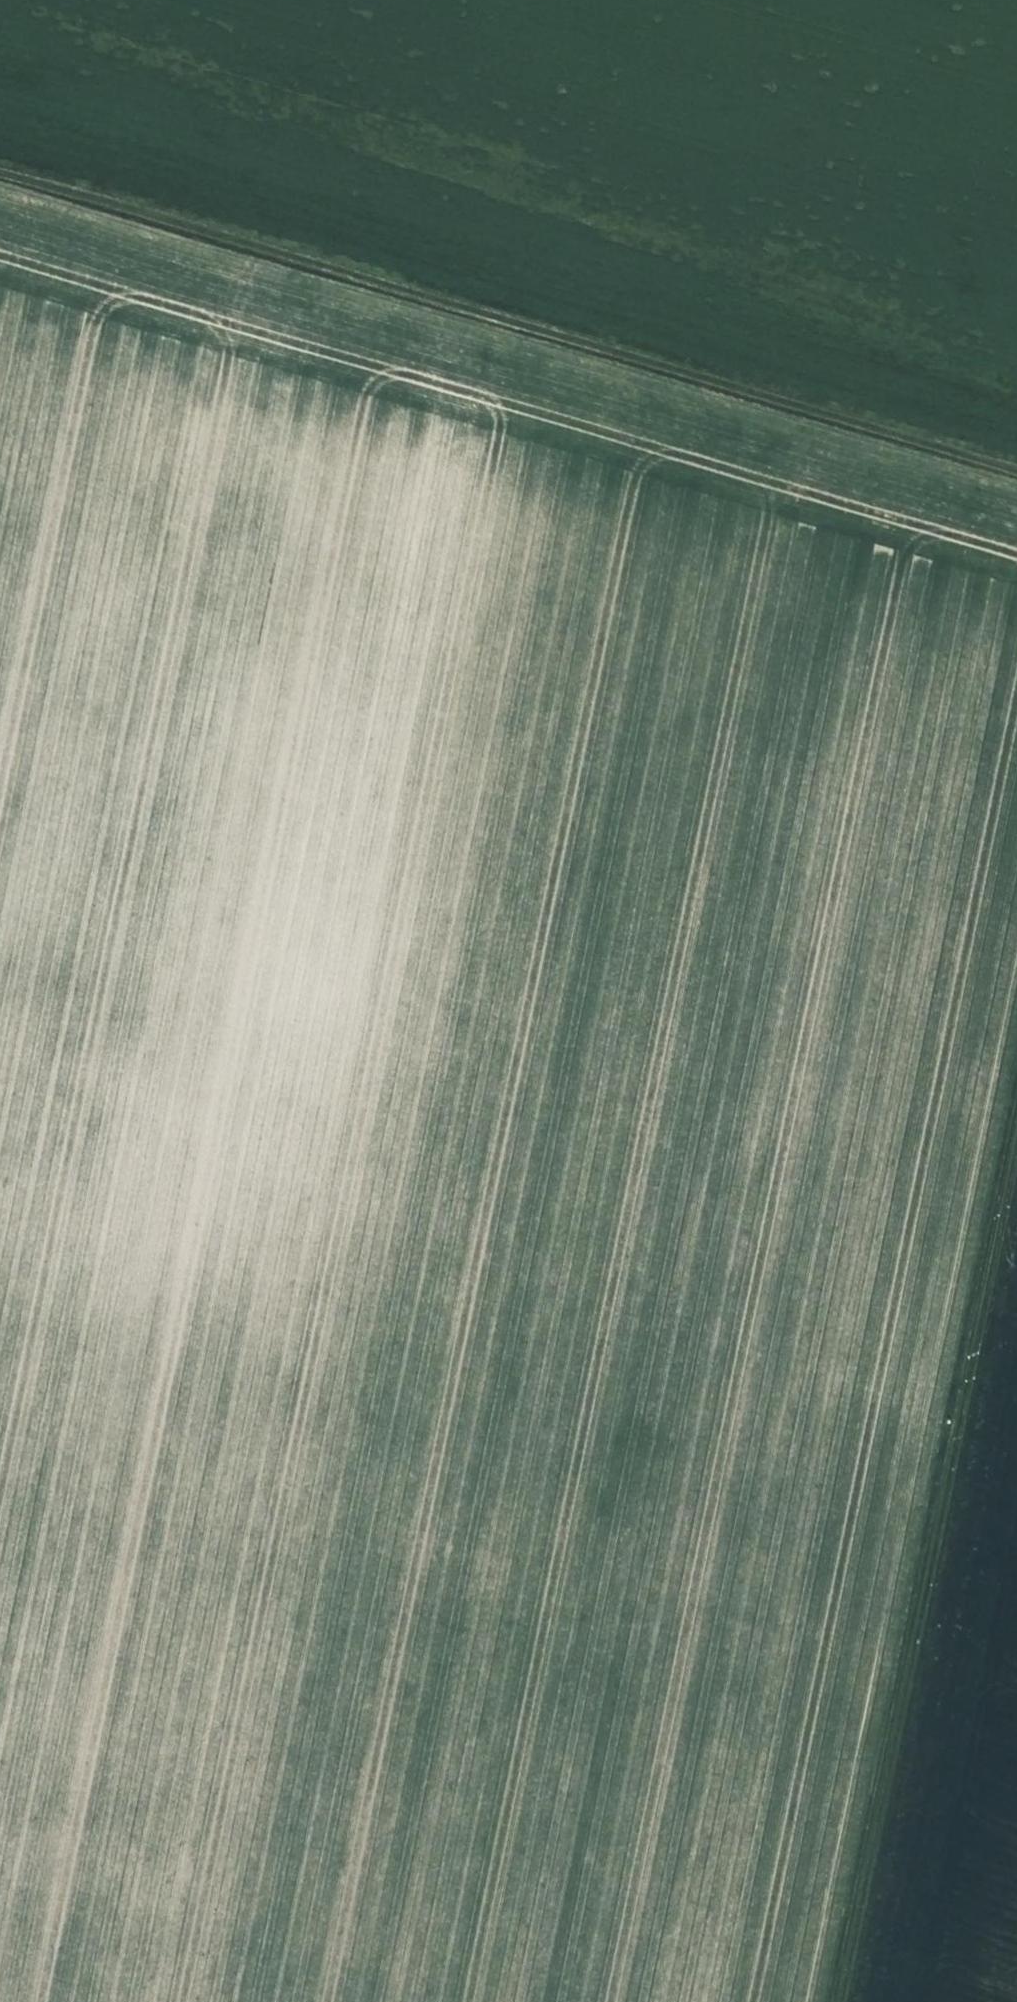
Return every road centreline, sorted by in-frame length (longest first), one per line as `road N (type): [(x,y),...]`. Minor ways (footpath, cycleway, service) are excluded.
road 1 (track): [(1016,474),(0,176)]
road 2 (track): [(840,2001),(1016,1144)]

